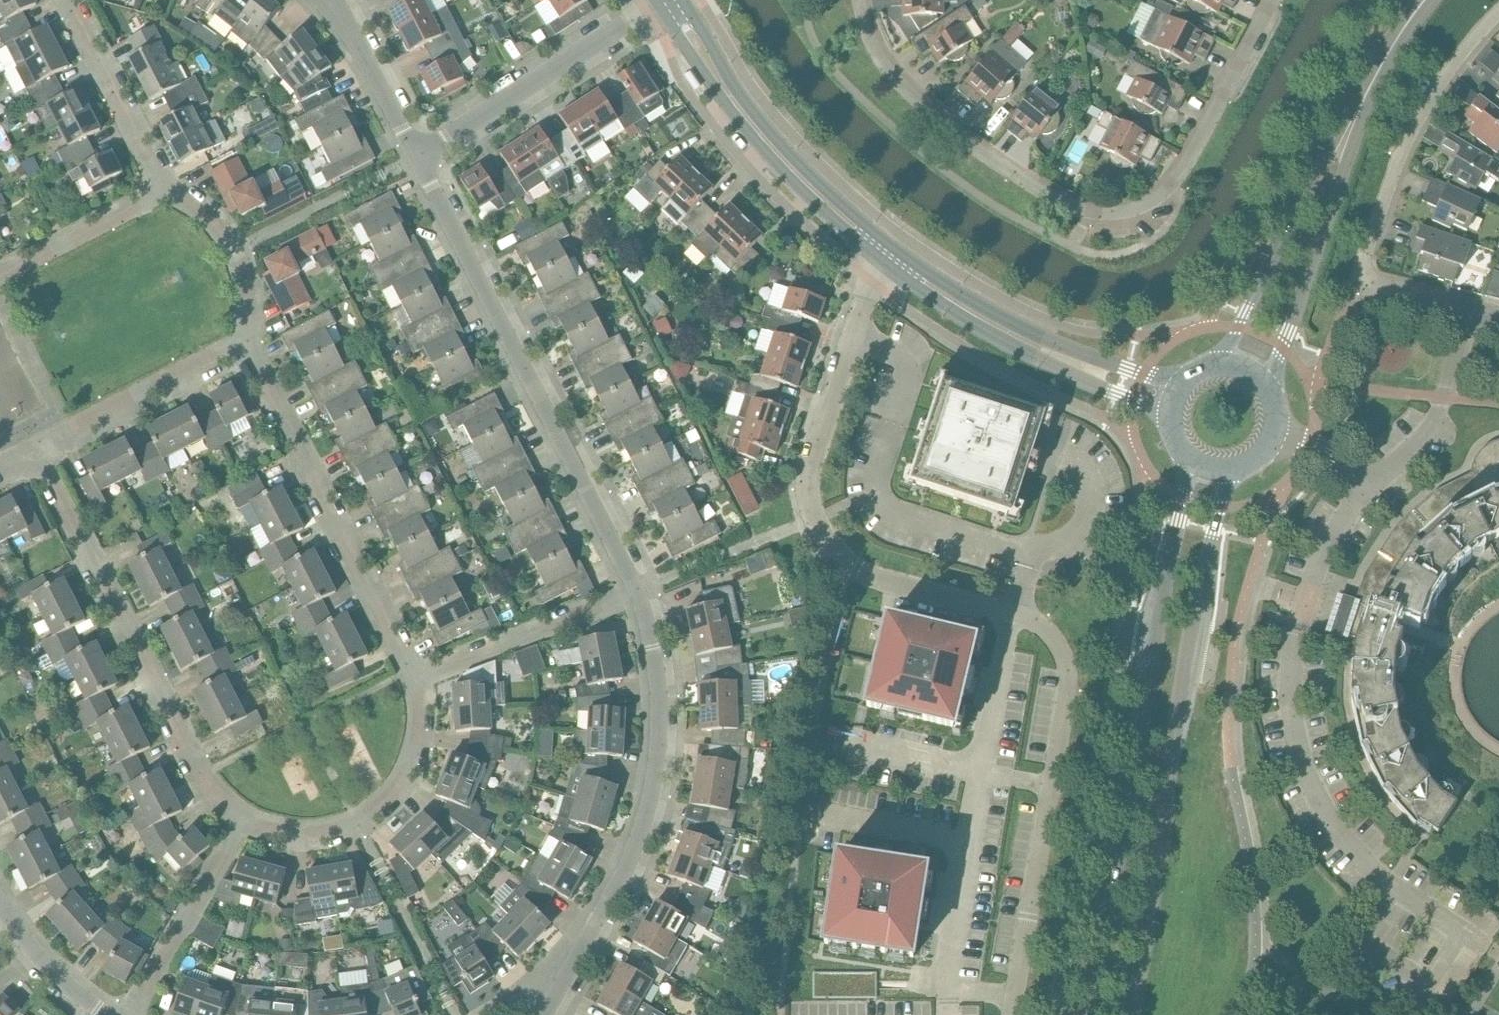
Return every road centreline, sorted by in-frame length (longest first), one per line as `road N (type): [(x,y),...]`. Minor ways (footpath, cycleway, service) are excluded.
road 1 (residential): [(1010,1014),(1056,786),(1070,668),(1064,650),(1042,632),(849,564),(815,519),(807,494),(868,294),(888,265)]
road 2 (tertiary): [(1183,382),(1042,338),(897,252),(777,140),(683,0)]
road 3 (residential): [(860,0),(869,38),(928,110),(1037,189),(1107,216),(1165,196),(1272,0)]
road 4 (secondary): [(1188,458),(1094,1014)]
road 5 (secondary): [(1133,1014),(1195,612),(1236,469)]
road 6 (residential): [(637,592),(418,158)]
road 7 (residential): [(544,1014),(630,856),(647,805),(658,694),(637,592)]
road 8 (residential): [(36,449),(202,773),(241,815)]
road 9 (residential): [(1467,308),(1359,274),(1410,131),(1498,13)]
road 10 (residential): [(414,680),(242,343)]
road 11 (tertiary): [(659,3),(760,149),(888,265)]
road 12 (tertiary): [(888,265),(948,309),(1170,421)]
road 13 (residential): [(241,815),(296,835),(362,824),(410,772),(419,722),(414,680)]
road 14 (residential): [(659,3),(418,158)]
road 15 (secondary): [(1270,393),(1343,171),(1345,139)]
road 16 (secondary): [(1345,139),(1325,160),(1213,365)]
road 17 (residential): [(414,680),(637,592)]
road 18 (residential): [(36,449),(242,343)]
road 19 (residential): [(130,1014),(241,815)]
road 20 (residential): [(163,193),(68,0)]
road 21 (residential): [(1366,481),(1434,422),(1467,308)]
road 22 (residential): [(242,343),(248,305),(233,252),(194,206),(163,193)]
road 23 (residential): [(0,276),(163,193)]
road 24 (residential): [(1293,633),(1327,540),(1366,481)]
road 25 (residential): [(418,158),(335,12)]
road 26 (secondary): [(1345,139),(1425,0)]
road 27 (residential): [(0,907),(25,946),(97,1014)]

